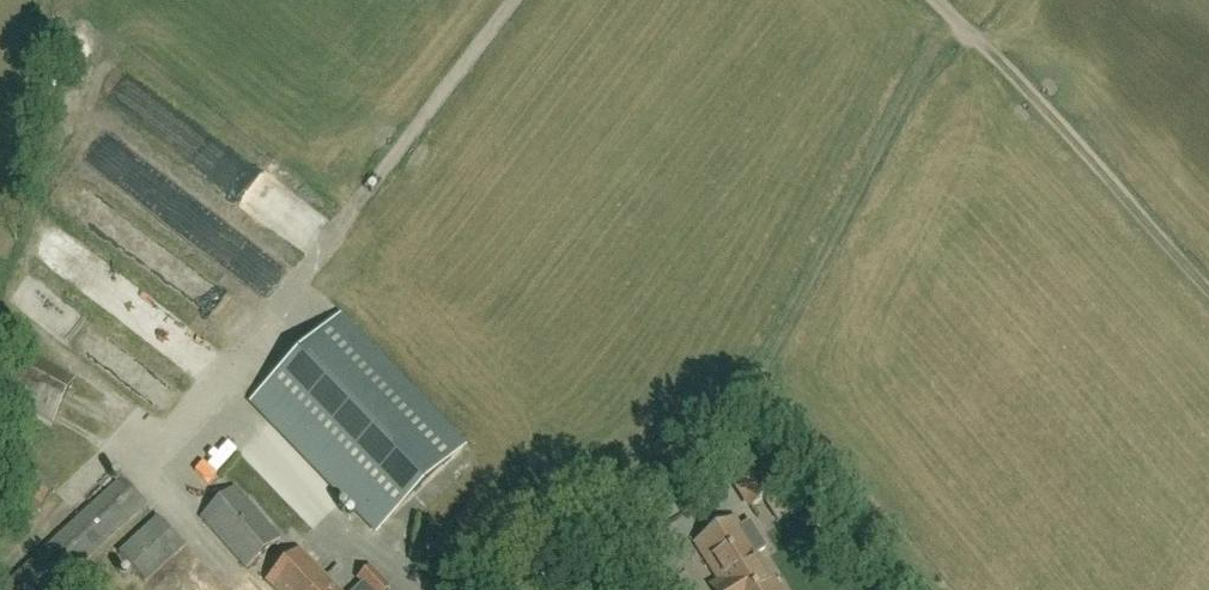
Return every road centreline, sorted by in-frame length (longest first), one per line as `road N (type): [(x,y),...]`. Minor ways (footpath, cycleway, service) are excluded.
road 1 (track): [(961,23),(921,68),(748,395)]
road 2 (track): [(937,0),(1208,284)]
road 3 (track): [(323,247),(512,0)]
road 4 (unclassified): [(529,589),(656,501),(714,448),(748,395)]

